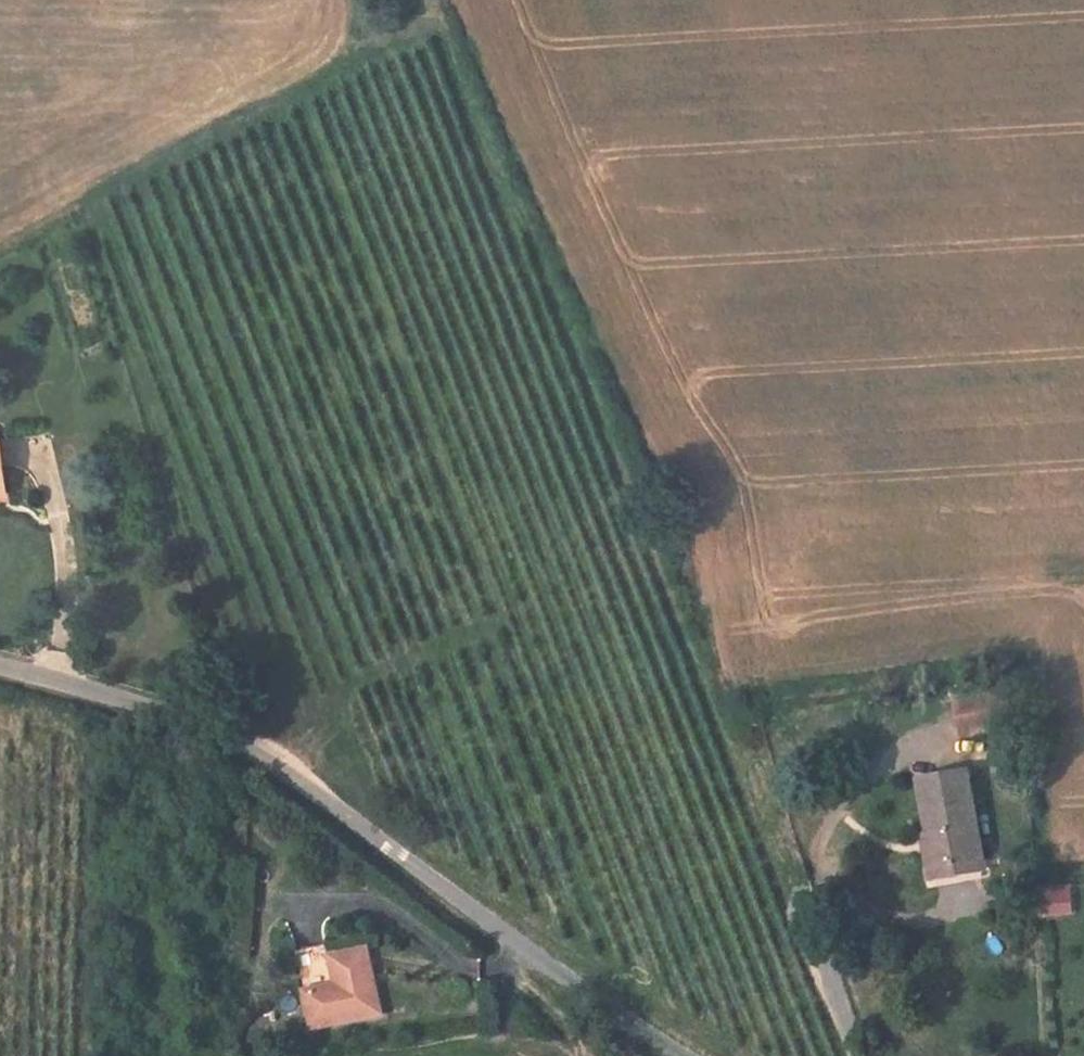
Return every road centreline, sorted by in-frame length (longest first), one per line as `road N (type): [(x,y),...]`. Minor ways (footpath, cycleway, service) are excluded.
road 1 (unclassified): [(673,1055),(283,774),(199,727),(0,667)]

